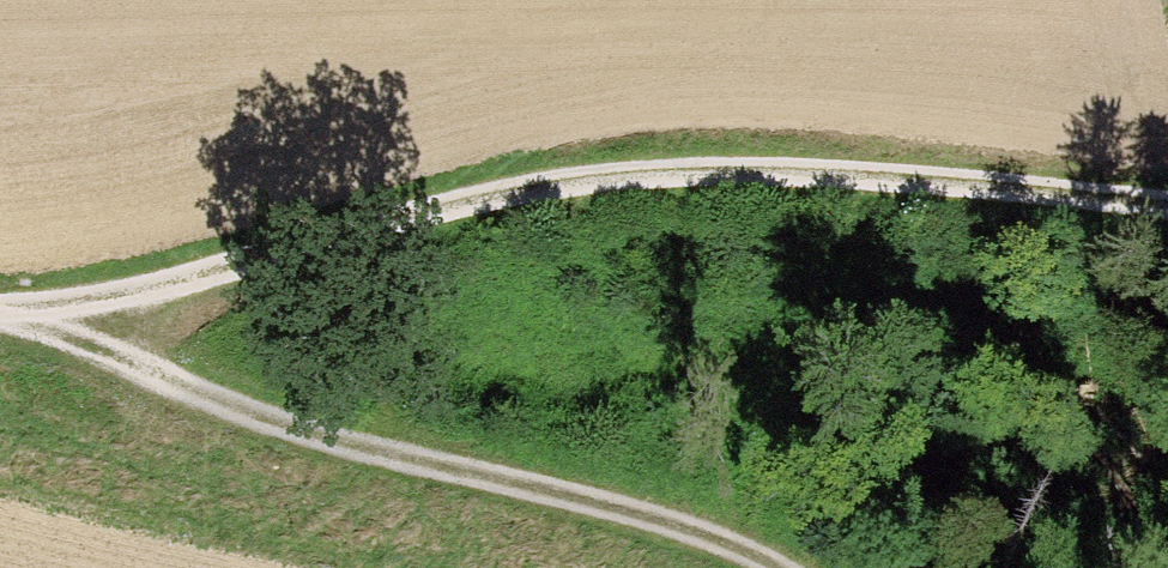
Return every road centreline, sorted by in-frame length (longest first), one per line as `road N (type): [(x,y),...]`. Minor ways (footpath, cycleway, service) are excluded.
road 1 (track): [(27,303),(605,168),(1008,121),(1167,161)]
road 2 (track): [(0,303),(27,303),(306,437),(670,529),(735,567)]

